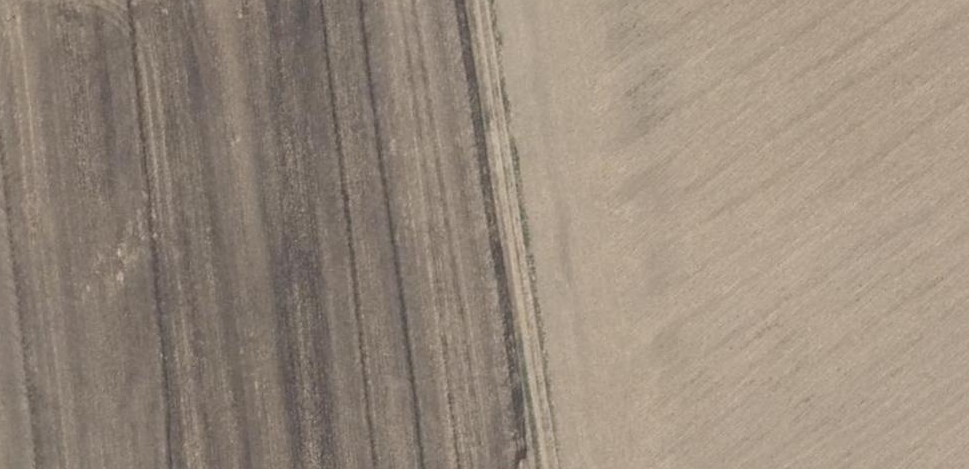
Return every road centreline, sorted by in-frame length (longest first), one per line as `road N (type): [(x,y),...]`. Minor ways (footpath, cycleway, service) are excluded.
road 1 (track): [(480,0),(548,468)]

